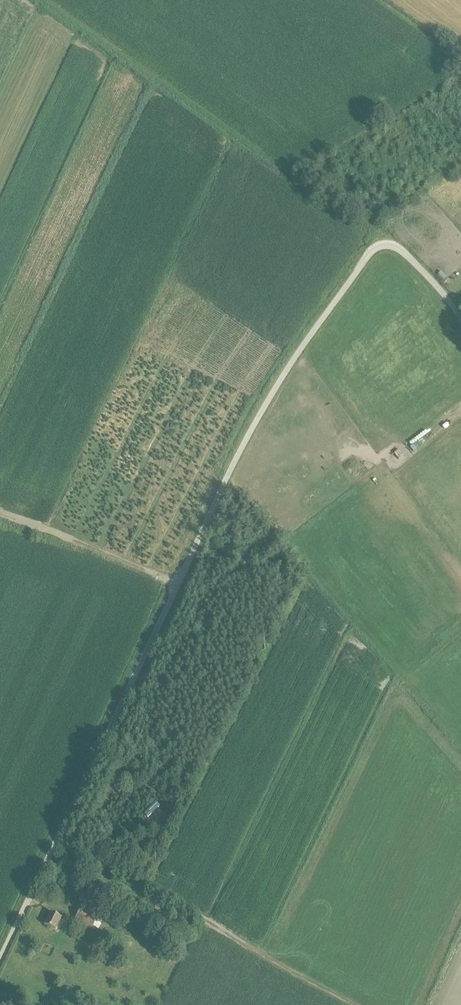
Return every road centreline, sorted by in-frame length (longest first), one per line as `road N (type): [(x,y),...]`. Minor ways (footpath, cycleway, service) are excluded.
road 1 (residential): [(0,965),(230,469),(365,258),(383,246),(401,250),(460,322)]

